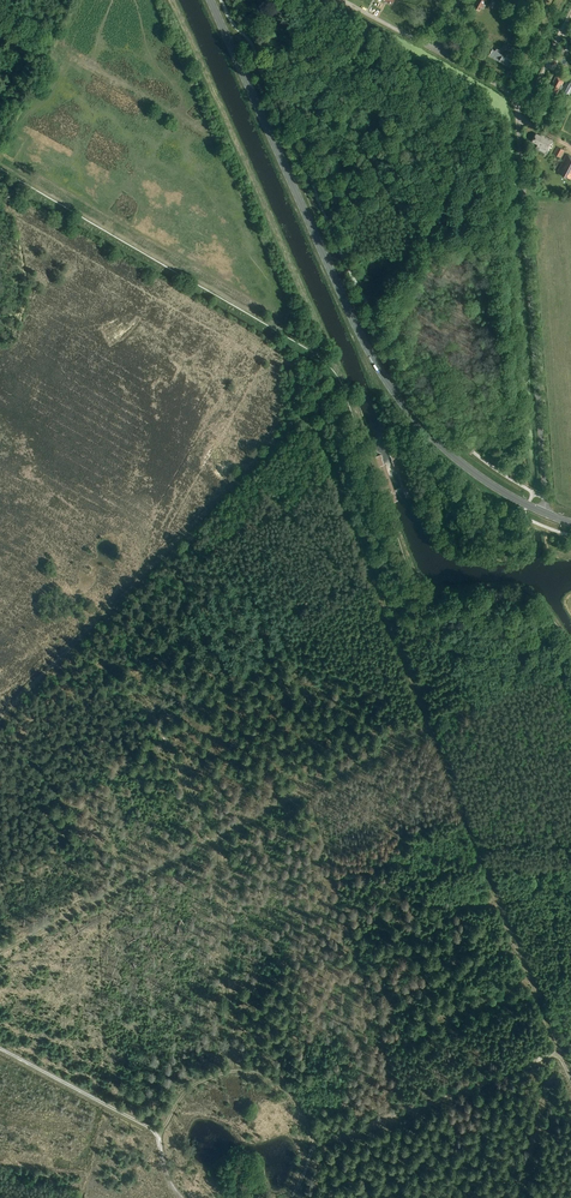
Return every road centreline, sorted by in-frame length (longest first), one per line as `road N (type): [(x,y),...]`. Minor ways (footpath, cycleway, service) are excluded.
road 1 (track): [(344,383),(307,408),(558,1051)]
road 2 (primary): [(543,512),(462,464),(384,378),(211,0)]
road 3 (unclassified): [(543,512),(517,108),(498,84),(433,49)]
road 4 (track): [(307,408),(0,719)]
road 5 (track): [(290,1197),(311,1136),(288,1092),(234,1071),(216,837)]
road 6 (track): [(570,646),(524,589),(443,588),(417,575),(344,383)]
road 7 (track): [(174,0),(325,356)]
road 8 (track): [(325,356),(0,164)]
road 9 (track): [(234,1071),(189,1089),(160,1133),(0,1048)]
road 10 (track): [(312,1145),(558,1051)]
road 11 (track): [(216,837),(126,679),(71,647)]
road 12 (track): [(216,837),(0,952)]
road 13 (track): [(216,837),(431,724)]

